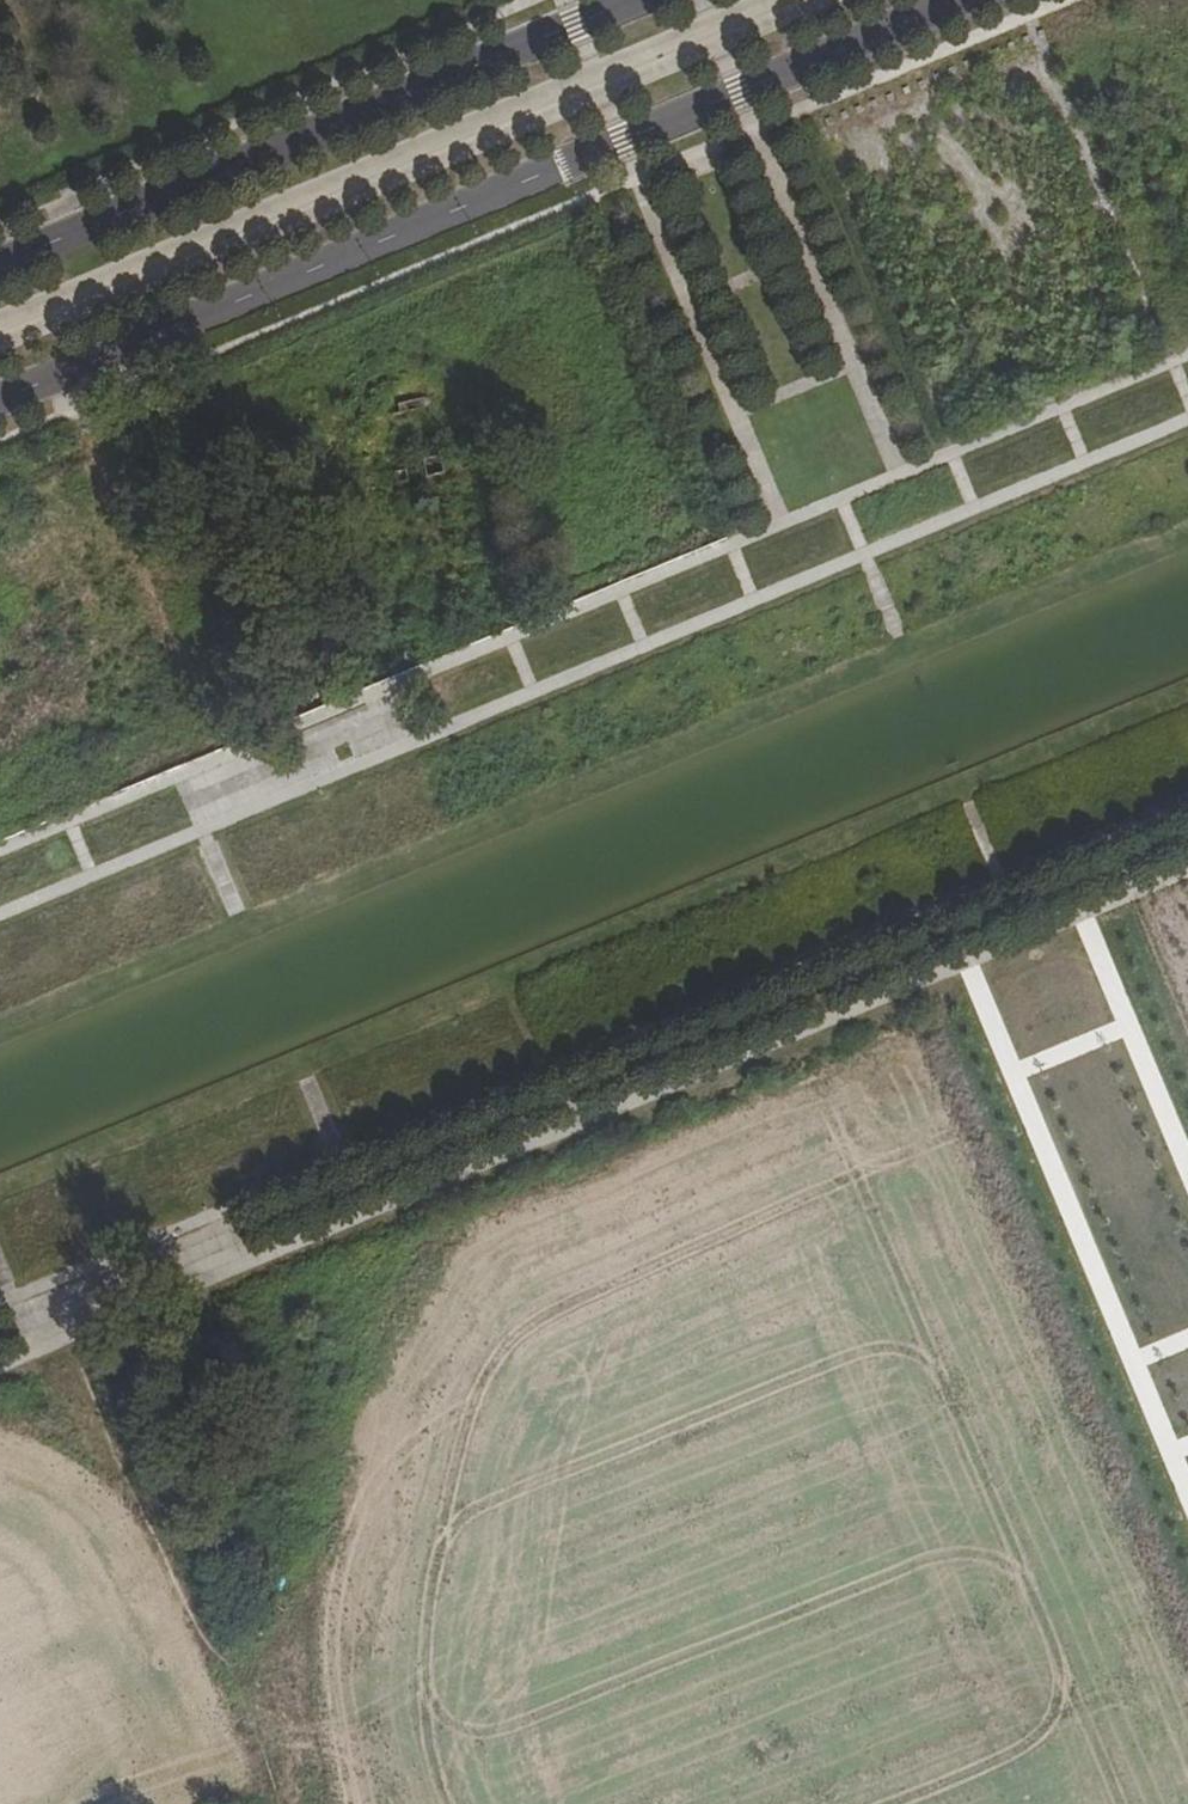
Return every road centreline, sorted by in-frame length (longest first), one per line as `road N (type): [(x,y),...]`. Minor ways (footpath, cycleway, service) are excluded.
road 1 (unclassified): [(0,399),(957,0)]
road 2 (unclassified): [(643,0),(0,268)]
road 3 (track): [(174,667),(56,375)]

